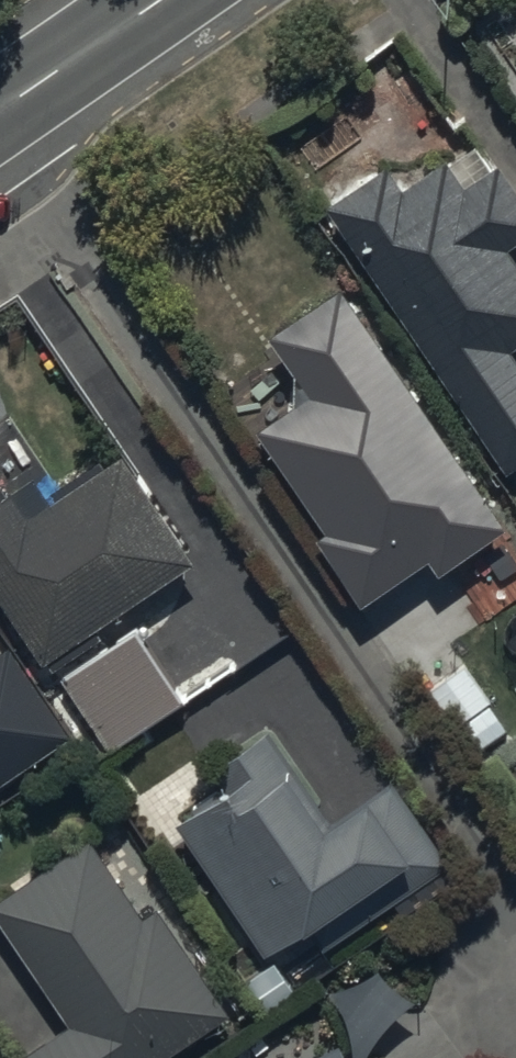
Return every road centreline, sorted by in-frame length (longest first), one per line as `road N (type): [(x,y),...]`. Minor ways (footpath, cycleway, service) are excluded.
road 1 (residential): [(515,906),(0,121)]
road 2 (tertiary): [(0,111),(159,0)]

